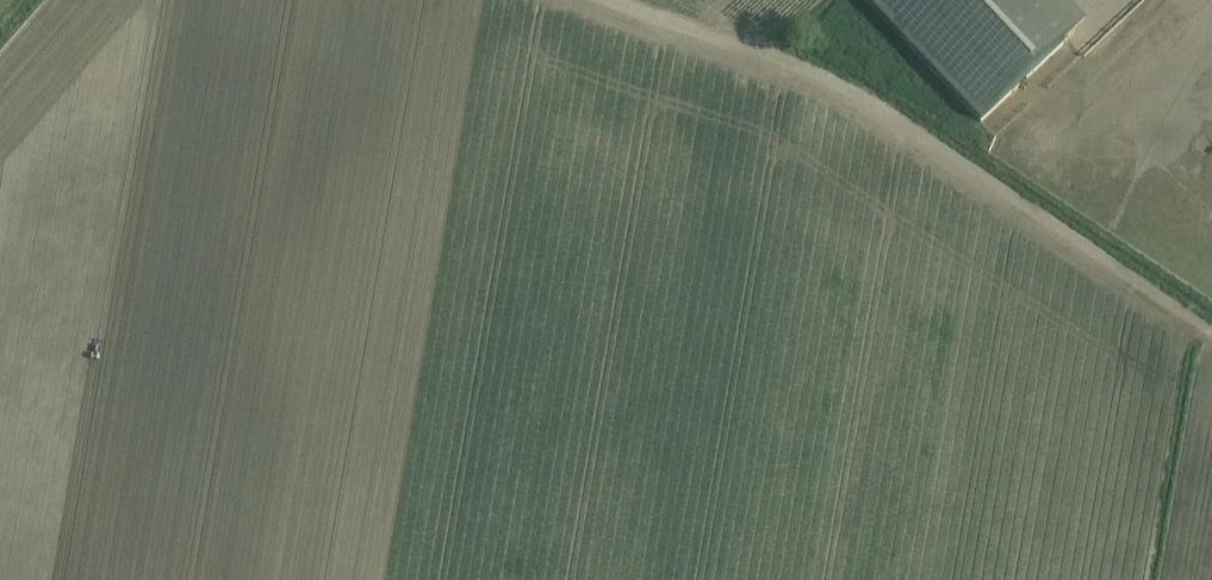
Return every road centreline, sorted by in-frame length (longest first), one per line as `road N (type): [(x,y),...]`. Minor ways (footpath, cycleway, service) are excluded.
road 1 (track): [(610,0),(843,85),(1211,326)]

